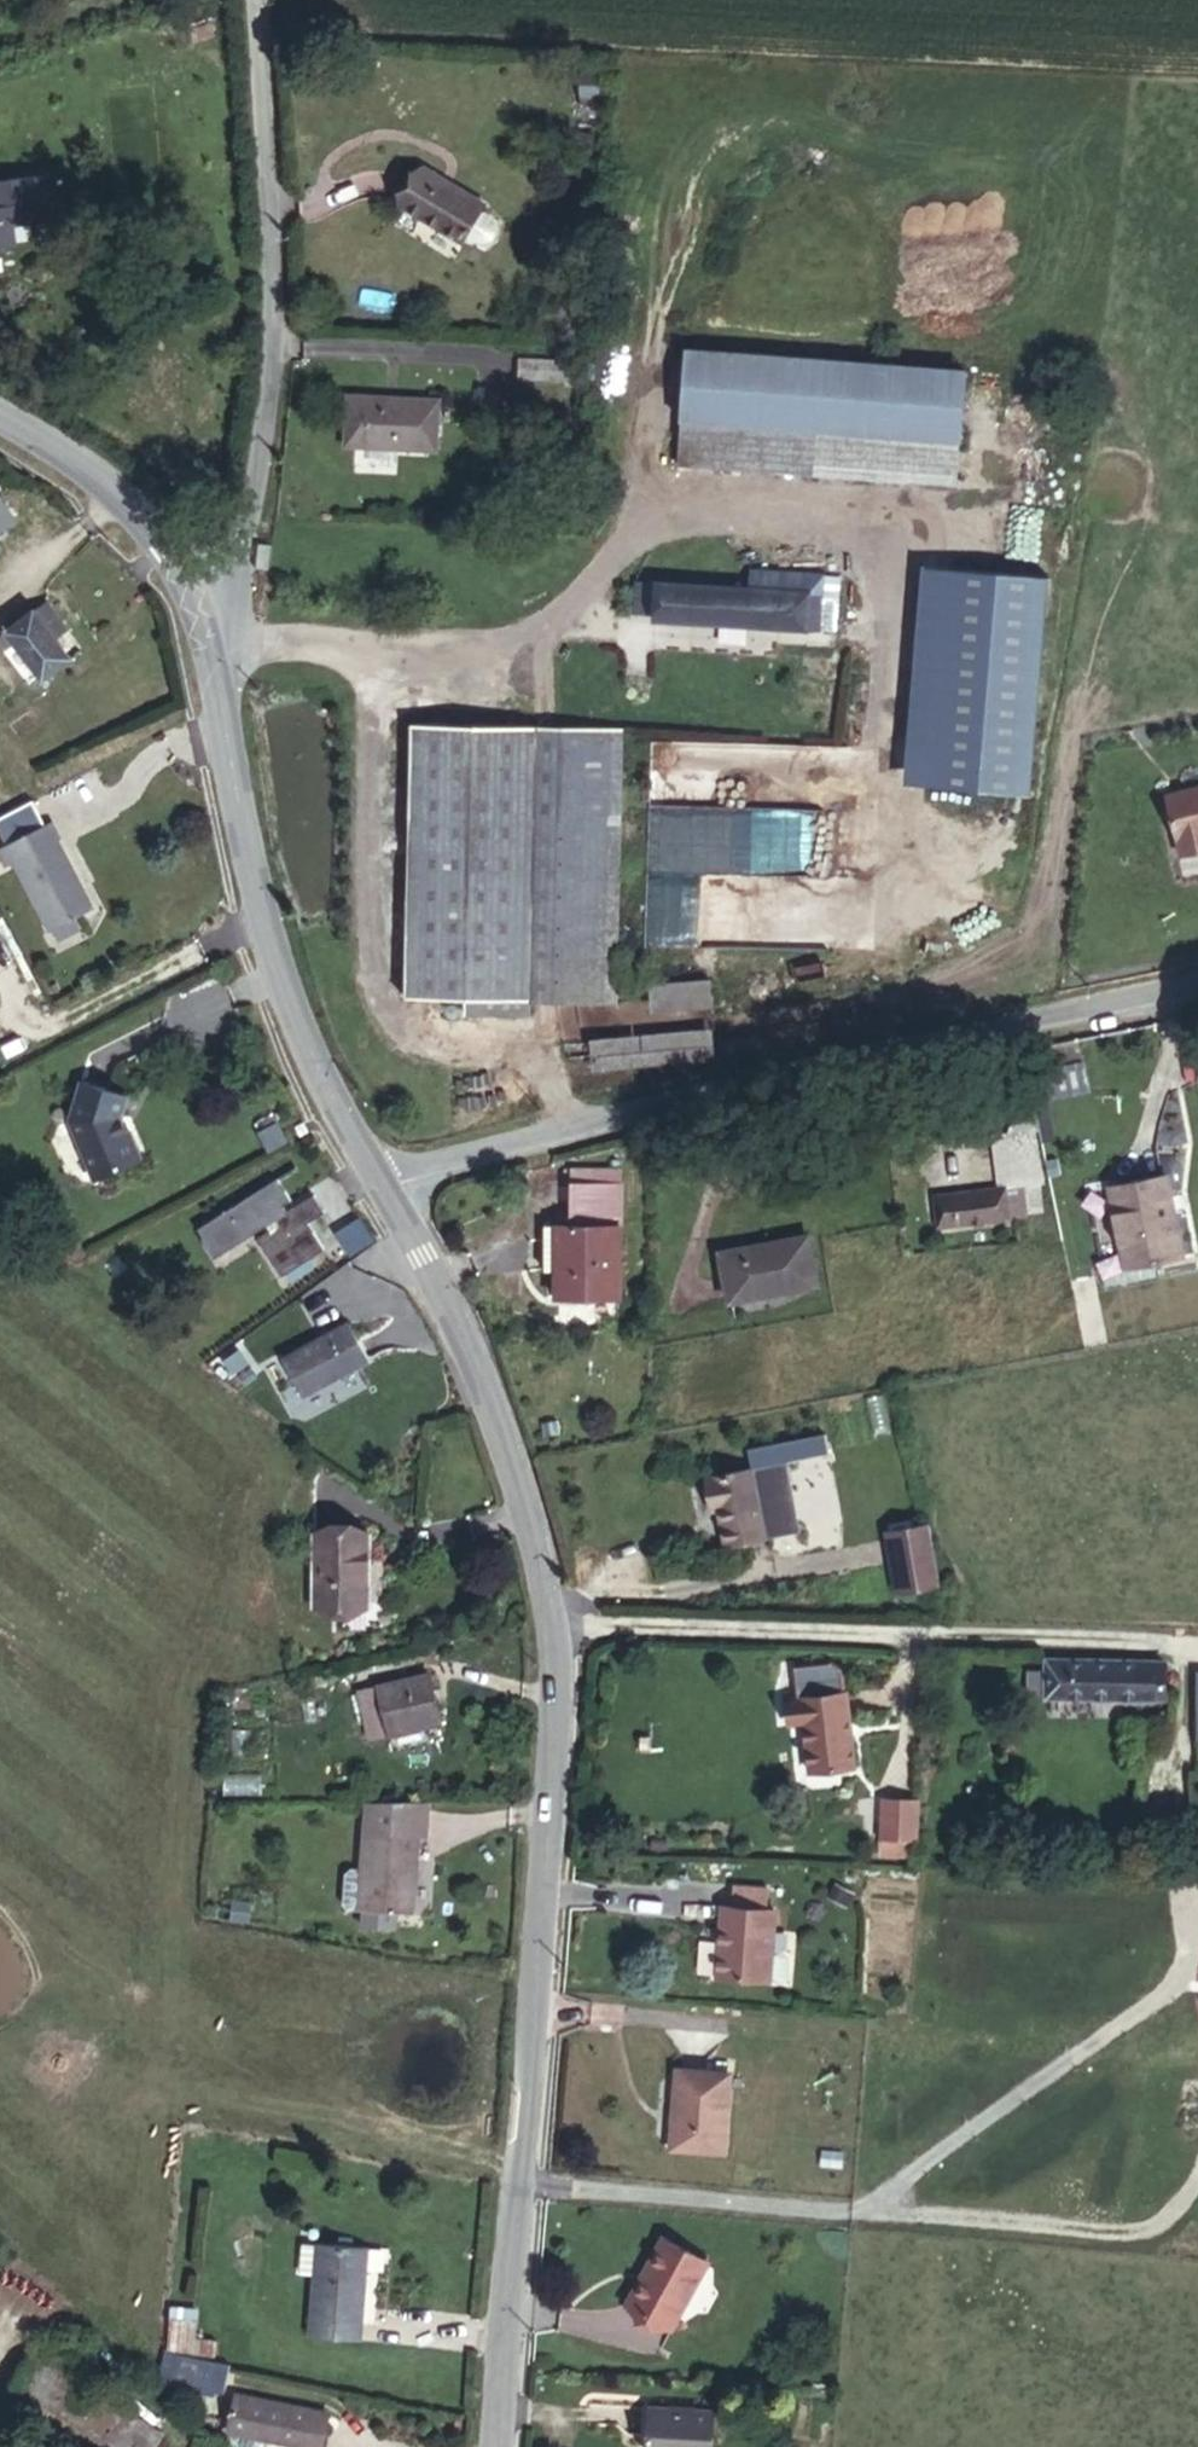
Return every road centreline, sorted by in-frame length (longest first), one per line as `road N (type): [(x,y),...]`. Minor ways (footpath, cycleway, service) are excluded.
road 1 (secondary): [(499,2446),(554,1746),(553,1634),(513,1461),(469,1345),(377,1173)]
road 2 (unclassified): [(377,1173),(745,1080),(1197,984)]
road 3 (unclassified): [(207,628),(234,594),(254,503),(275,315),(251,0)]
road 4 (secondary): [(377,1173),(314,1065),(272,945),(207,628)]
road 5 (secondary): [(207,628),(167,544),(97,471),(0,413)]

